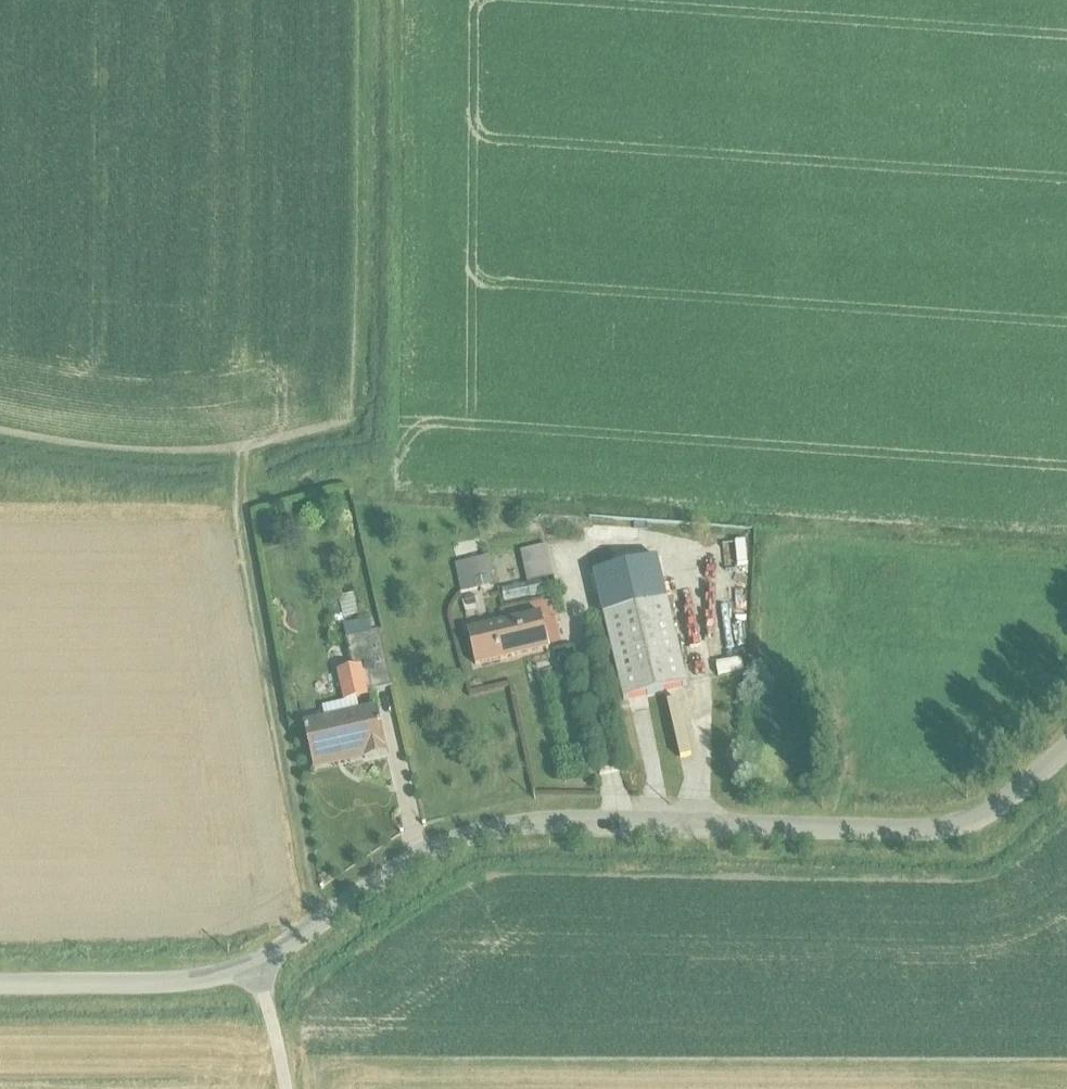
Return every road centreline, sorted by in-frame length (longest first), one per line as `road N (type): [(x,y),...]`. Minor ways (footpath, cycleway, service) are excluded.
road 1 (unclassified): [(253,966),(403,866),(476,835),(570,822),(941,830),(989,814),(1066,750)]
road 2 (track): [(315,928),(240,529),(242,453)]
road 3 (unclassified): [(0,984),(181,983),(253,966)]
road 4 (track): [(238,502),(387,460)]
road 5 (unclassified): [(287,1088),(253,966)]

